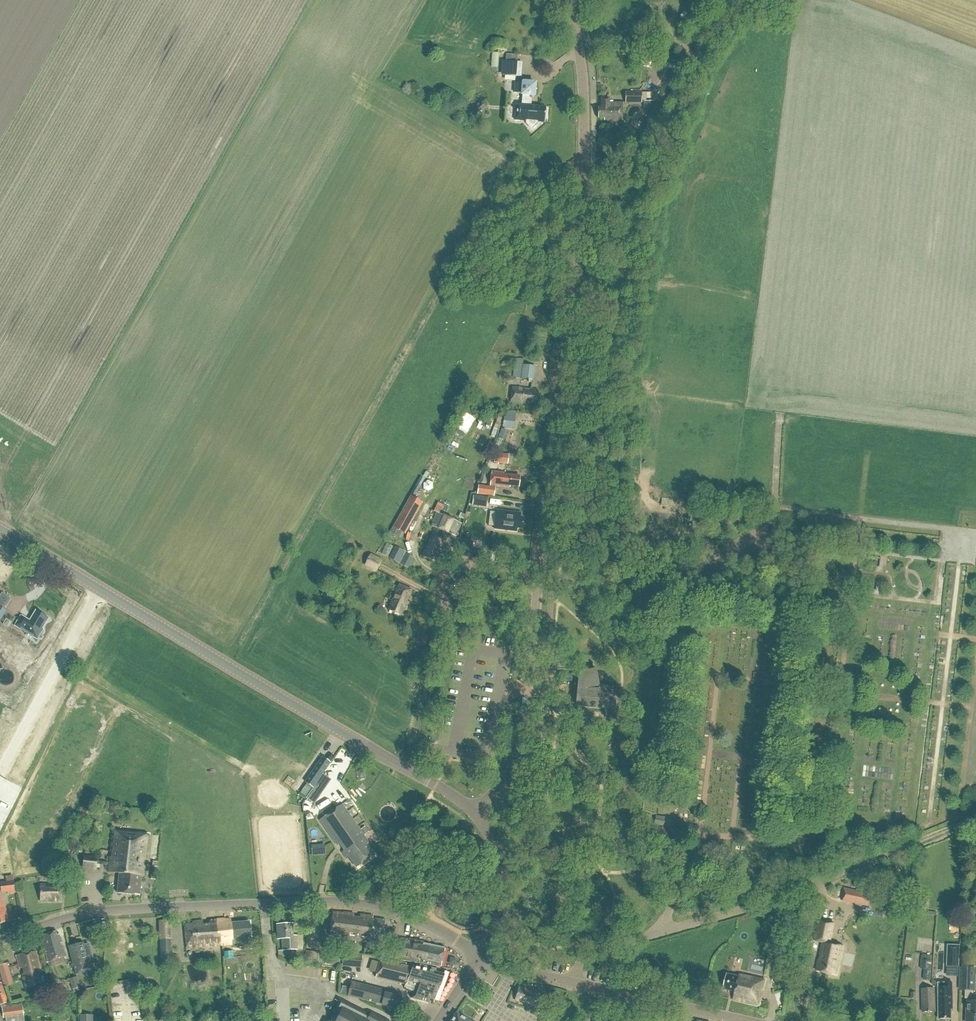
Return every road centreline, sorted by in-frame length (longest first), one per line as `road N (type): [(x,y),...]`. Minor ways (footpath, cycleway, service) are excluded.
road 1 (tertiary): [(473,812),(516,765),(527,688),(581,202),(582,82),(572,0)]
road 2 (secondary): [(473,812),(0,529)]
road 3 (residential): [(0,942),(104,911),(335,901),(403,915),(481,955)]
road 4 (unclassified): [(573,982),(586,955),(838,874)]
road 5 (secondary): [(481,955),(499,921),(503,878),(473,812)]
road 6 (track): [(838,874),(975,818)]

